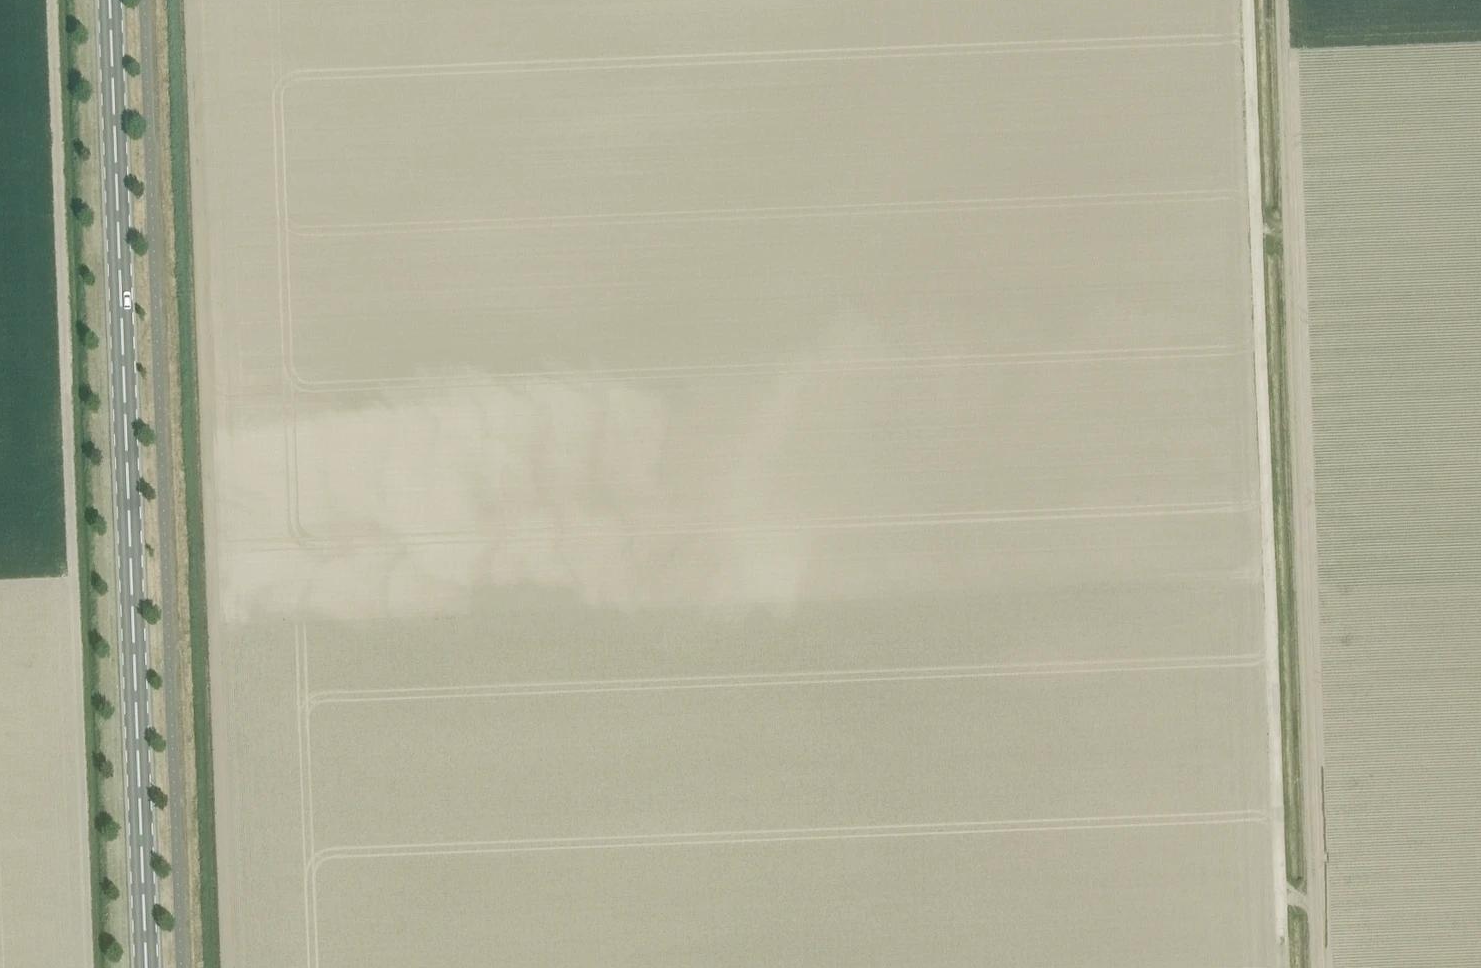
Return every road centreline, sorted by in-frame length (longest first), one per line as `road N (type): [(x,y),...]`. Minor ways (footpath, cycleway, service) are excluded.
road 1 (tertiary): [(145,967),(108,0)]
road 2 (track): [(1281,936),(1246,0)]

